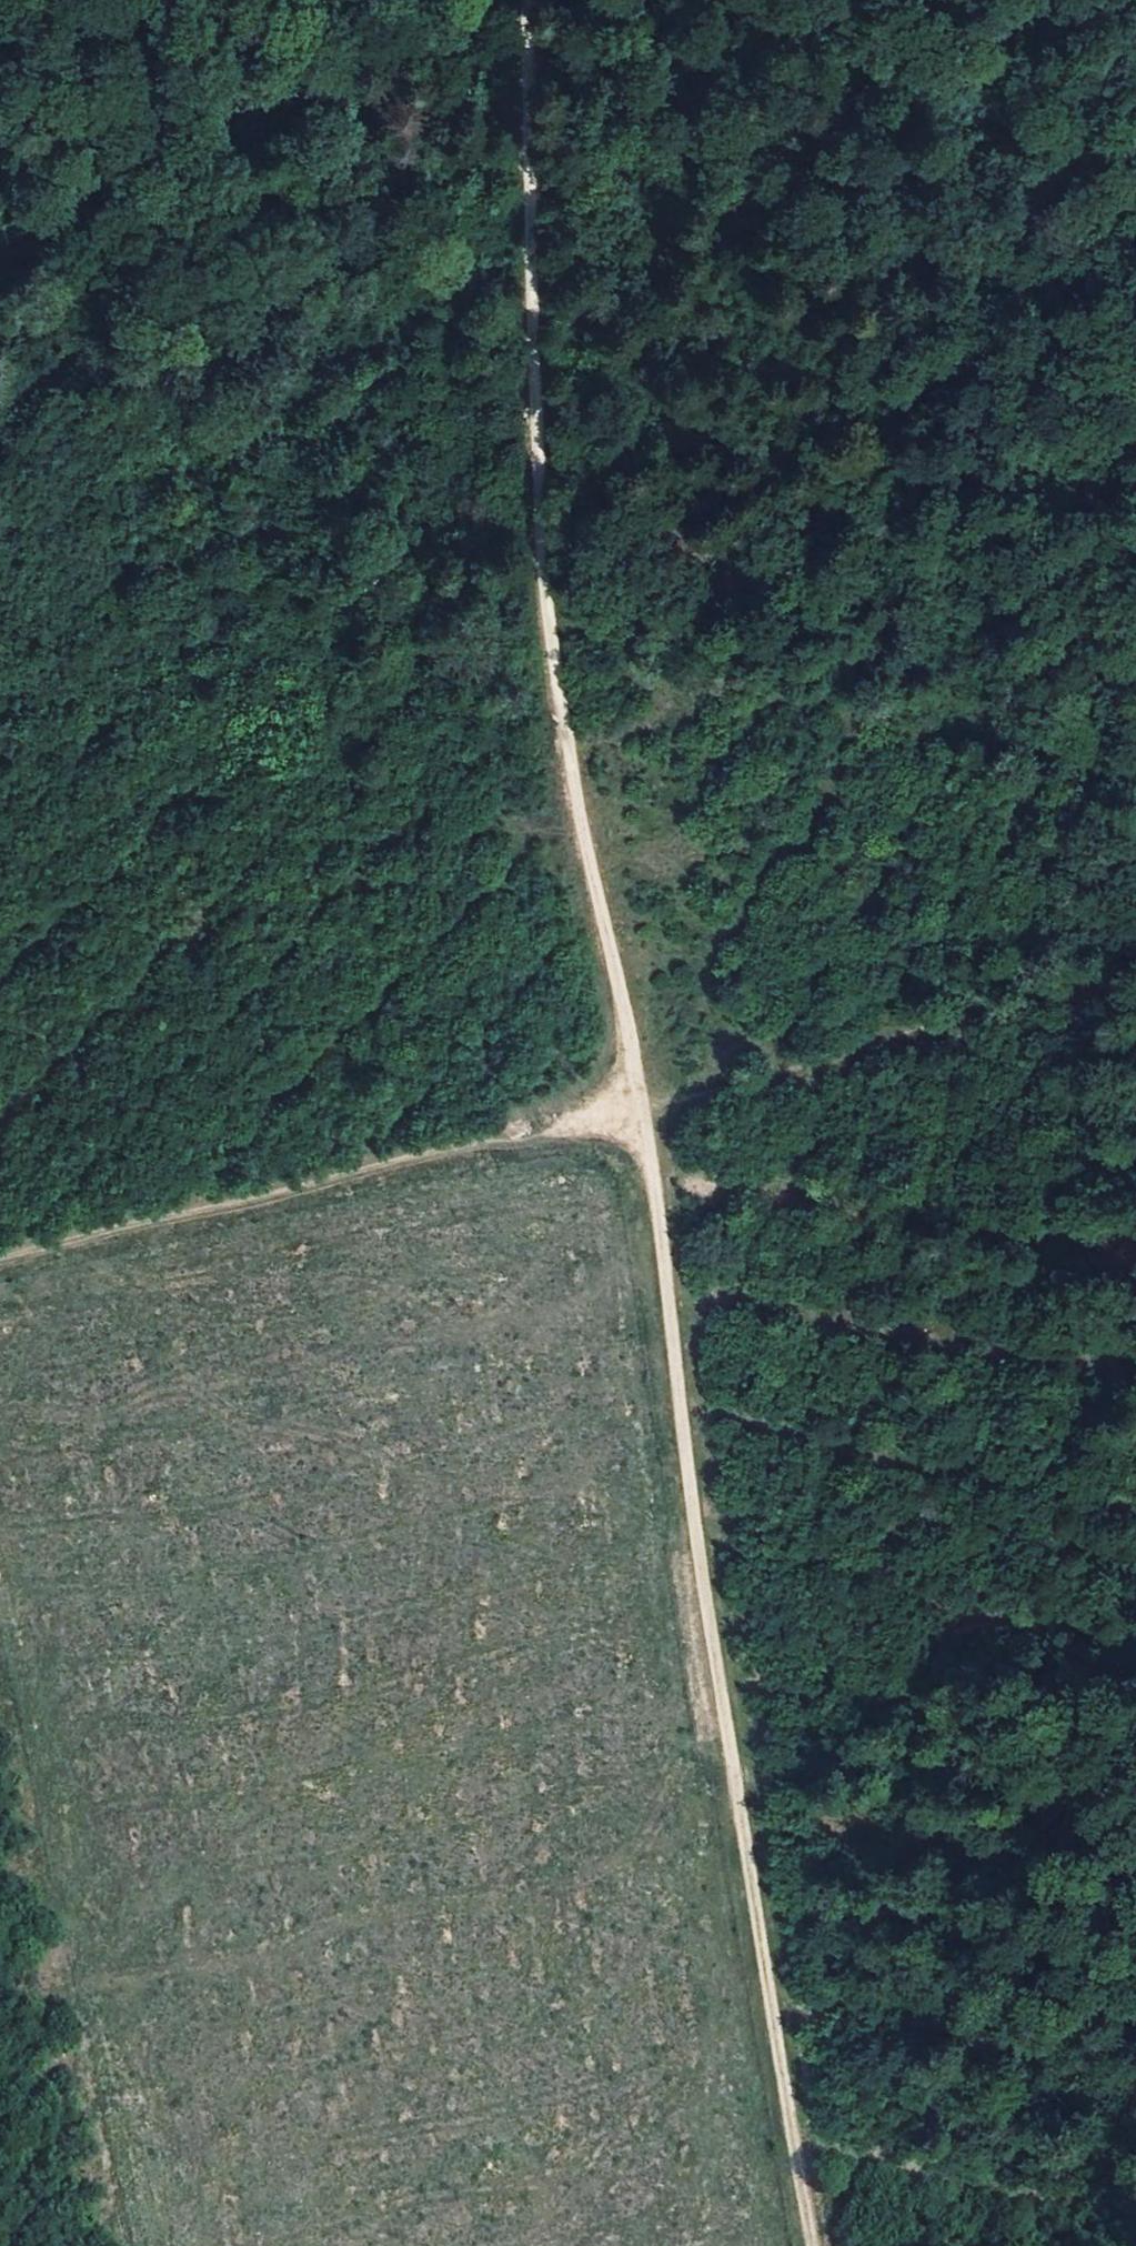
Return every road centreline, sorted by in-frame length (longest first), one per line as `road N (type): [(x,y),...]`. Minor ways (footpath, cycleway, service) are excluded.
road 1 (track): [(527,0),(530,347),(554,672),(650,1110)]
road 2 (track): [(650,1110),(659,1267),(740,1755)]
road 3 (track): [(740,1755),(820,2245)]

